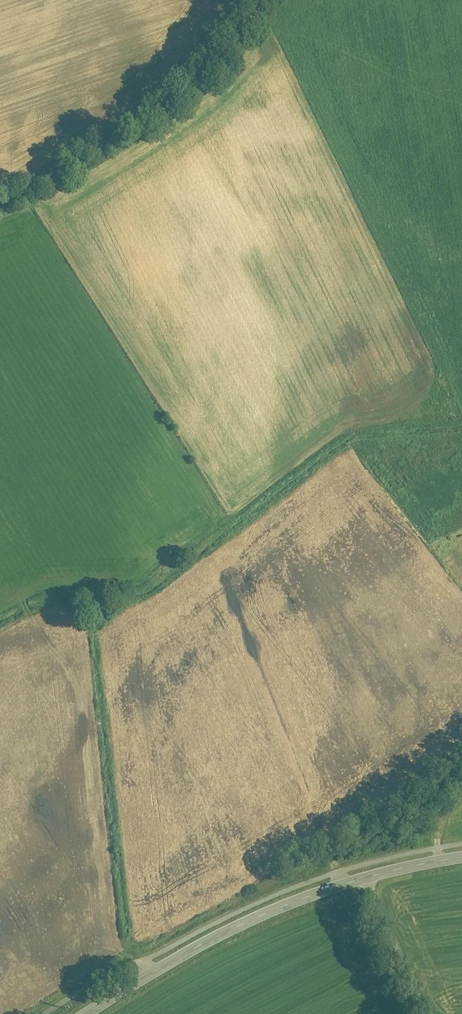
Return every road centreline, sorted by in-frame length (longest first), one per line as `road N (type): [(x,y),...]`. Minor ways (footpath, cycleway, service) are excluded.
road 1 (tertiary): [(89,1013),(270,911),(364,877),(461,859)]
road 2 (track): [(258,0),(224,55),(173,103),(0,205)]

